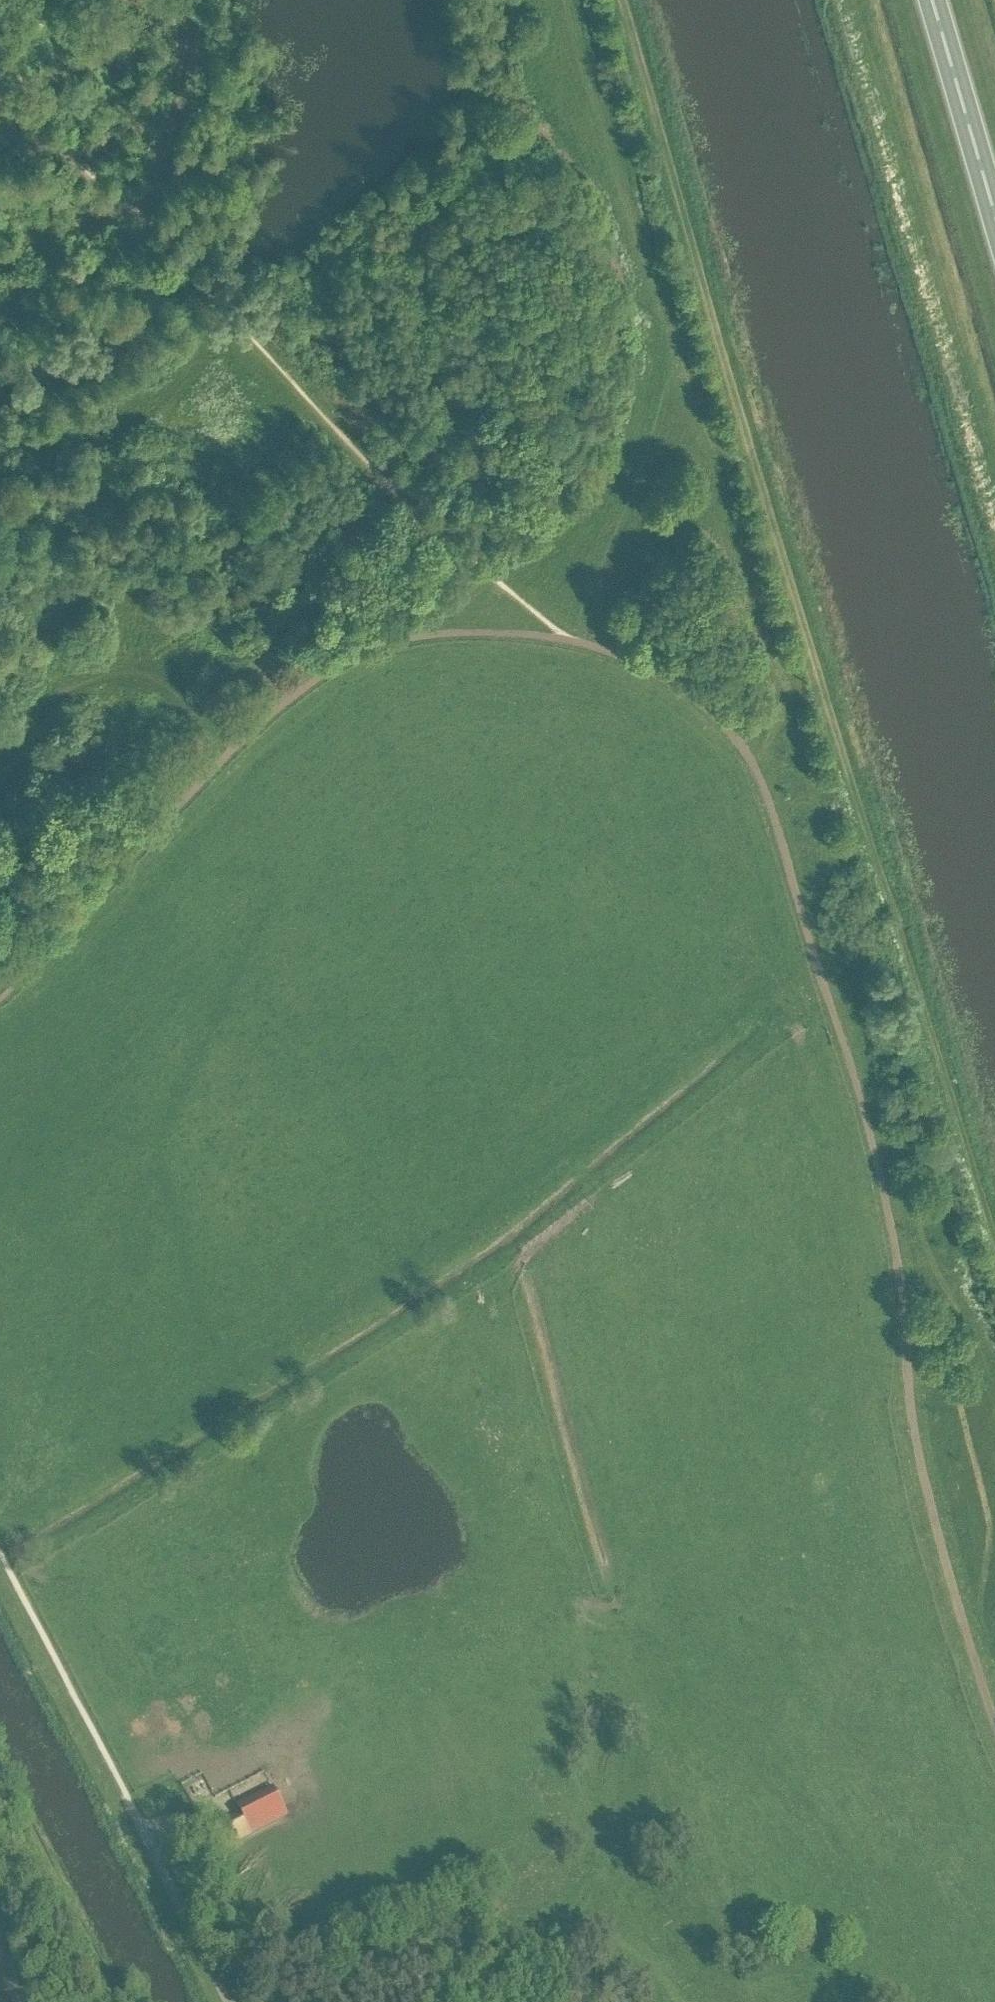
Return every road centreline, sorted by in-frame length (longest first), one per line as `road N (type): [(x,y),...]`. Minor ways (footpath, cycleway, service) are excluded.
road 1 (trunk): [(994,211),(933,0)]

